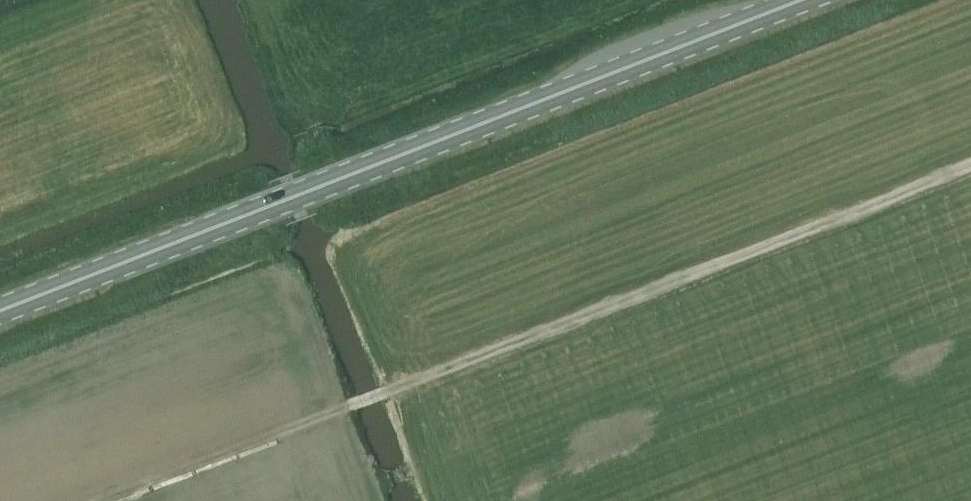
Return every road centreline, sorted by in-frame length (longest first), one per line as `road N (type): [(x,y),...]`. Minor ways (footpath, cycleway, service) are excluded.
road 1 (track): [(105,500),(970,164)]
road 2 (primary): [(0,312),(803,0)]

